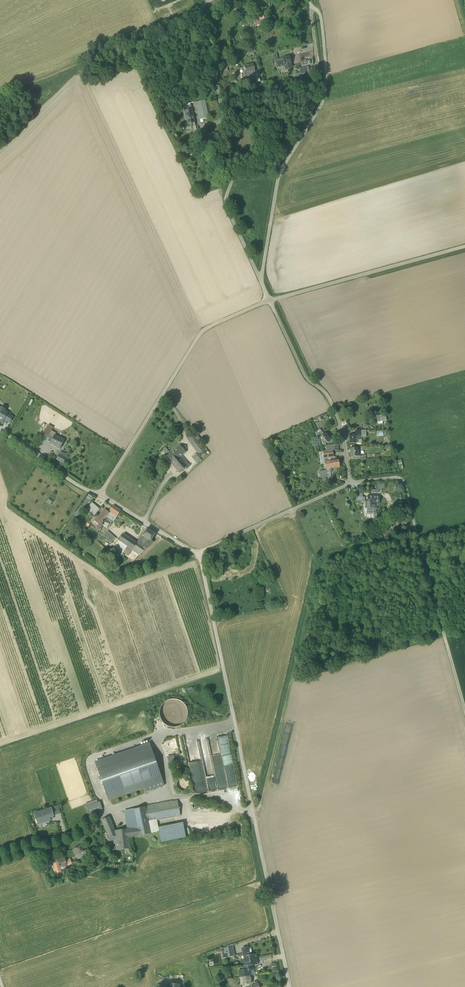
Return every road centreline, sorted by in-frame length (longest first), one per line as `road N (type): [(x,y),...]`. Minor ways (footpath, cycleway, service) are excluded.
road 1 (unclassified): [(289,986),(197,553)]
road 2 (unclassified): [(211,0),(200,6),(234,172),(224,203),(260,280)]
road 3 (unclassified): [(309,0),(320,13),(324,99),(279,172),(260,280)]
road 4 (unclassified): [(349,483),(404,483),(464,710)]
road 5 (unclassified): [(270,300),(203,330),(100,495)]
road 6 (unclassified): [(270,300),(307,380),(328,396),(349,483)]
road 7 (unclassified): [(464,247),(270,300)]
road 8 (unclassified): [(349,483),(197,553)]
road 9 (track): [(291,683),(254,816)]
road 10 (unclassified): [(0,430),(100,495)]

